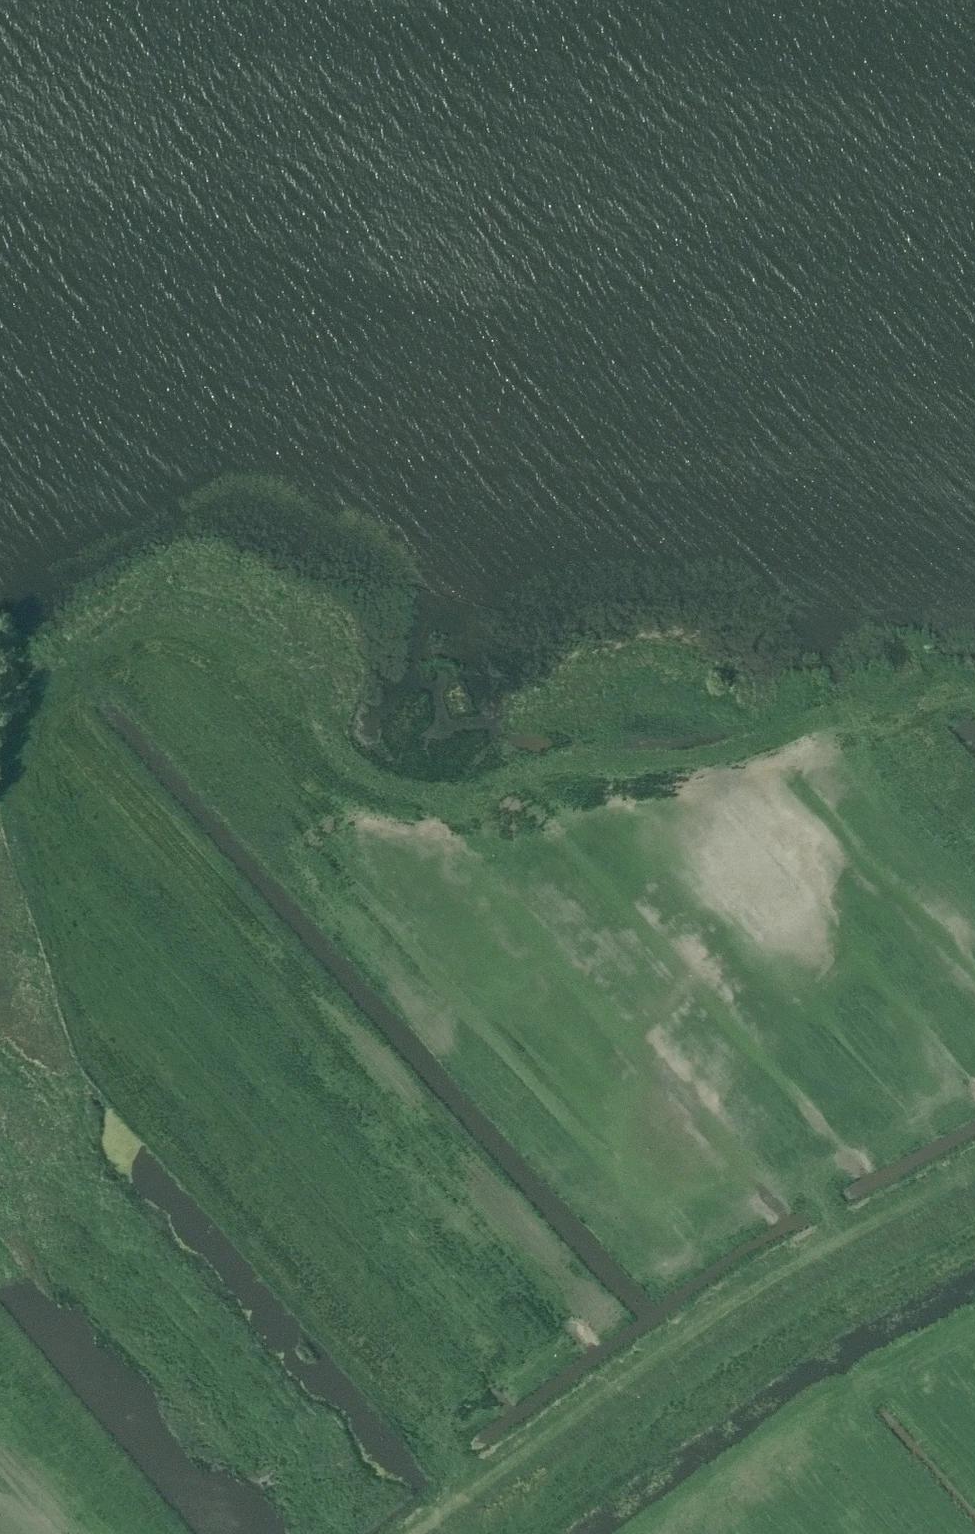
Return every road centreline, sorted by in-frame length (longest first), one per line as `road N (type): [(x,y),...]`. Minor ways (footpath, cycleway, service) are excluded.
road 1 (track): [(413,1533),(779,1276),(974,1176)]

